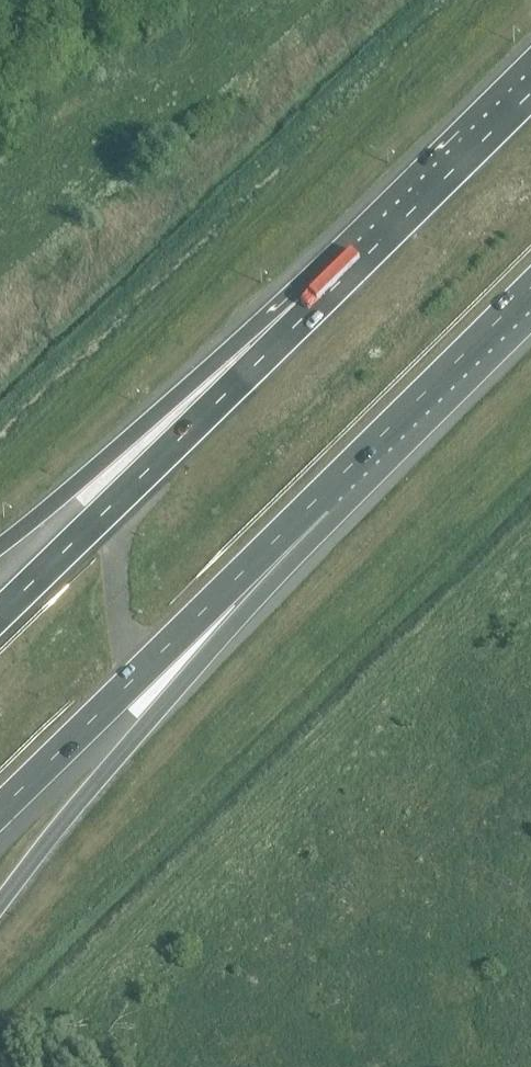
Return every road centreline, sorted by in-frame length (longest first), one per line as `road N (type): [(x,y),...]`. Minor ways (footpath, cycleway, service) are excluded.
road 1 (motorway): [(0,902),(319,496)]
road 2 (motorway): [(0,807),(319,496)]
road 3 (motorway): [(313,309),(0,613)]
road 4 (motorway): [(313,309),(182,391),(0,548)]
road 5 (motorway): [(530,92),(313,309)]
road 6 (motorway): [(319,496),(530,286)]

